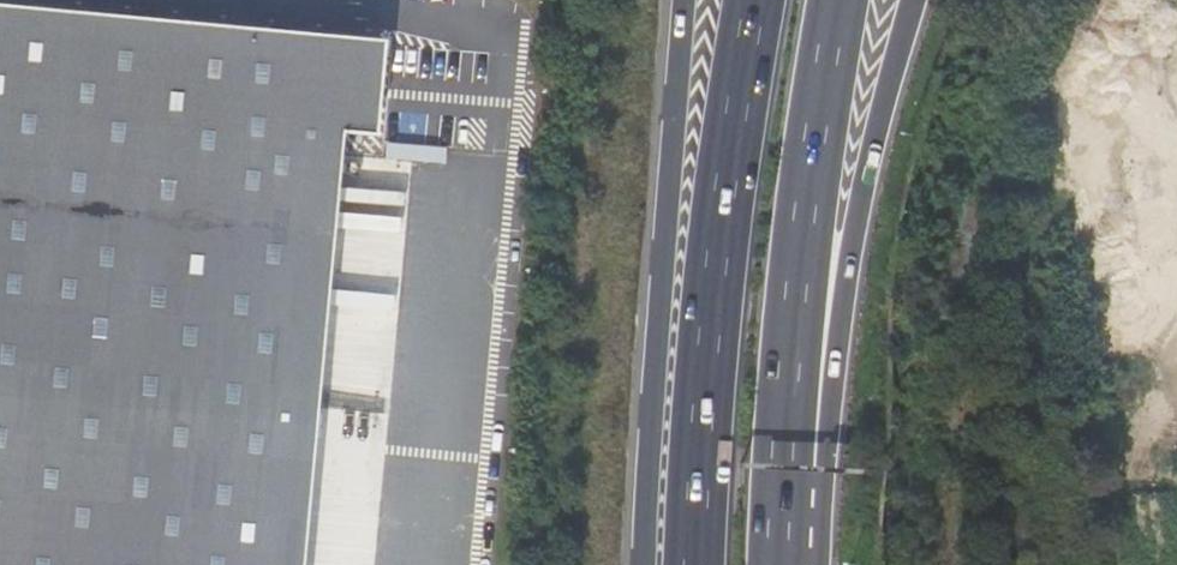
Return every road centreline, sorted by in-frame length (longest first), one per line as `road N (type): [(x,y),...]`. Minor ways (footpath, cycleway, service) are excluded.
road 1 (motorway): [(753,0),(715,253),(694,564)]
road 2 (motorway): [(685,0),(649,564)]
road 3 (motorway): [(794,479),(823,459),(877,146),(919,0)]
road 4 (motorway): [(794,479),(803,286),(843,0)]

